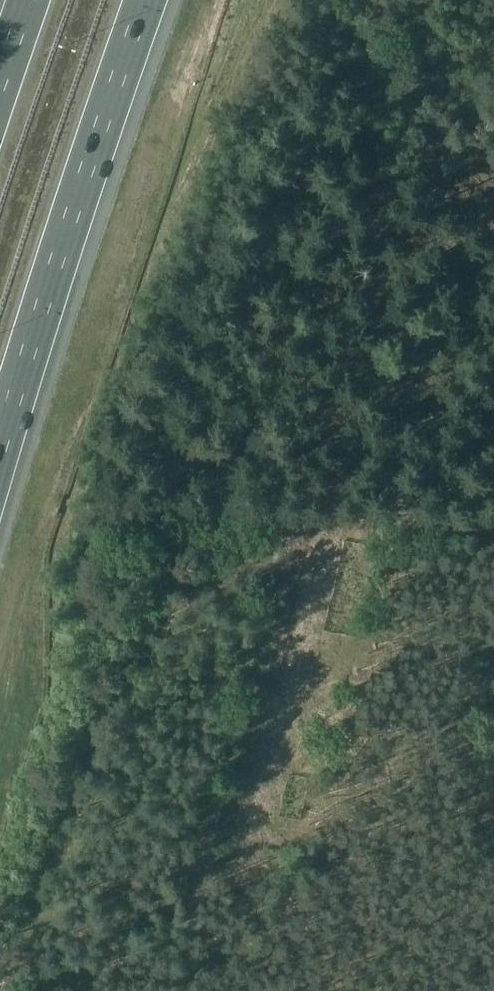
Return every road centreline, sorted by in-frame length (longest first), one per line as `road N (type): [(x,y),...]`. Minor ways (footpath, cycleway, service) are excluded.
road 1 (track): [(186,990),(227,756),(272,569),(286,538),(334,520),(493,522)]
road 2 (motorway): [(0,450),(147,0)]

